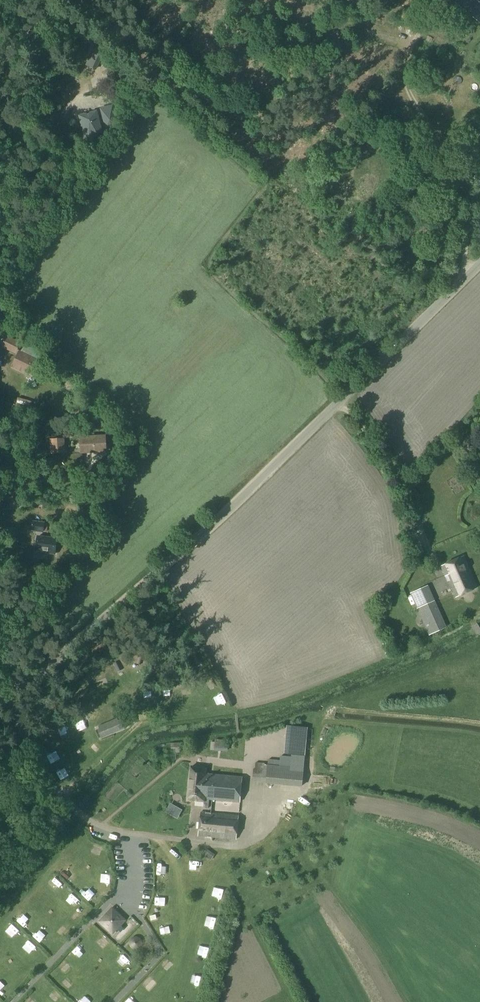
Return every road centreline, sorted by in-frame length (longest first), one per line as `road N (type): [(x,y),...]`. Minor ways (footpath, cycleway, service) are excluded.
road 1 (unclassified): [(0,705),(220,521),(479,266)]
road 2 (track): [(135,0),(159,80),(252,173),(254,189),(205,255),(209,275),(349,395)]
road 3 (track): [(111,0),(0,267)]
road 4 (track): [(62,796),(143,721),(235,716)]

